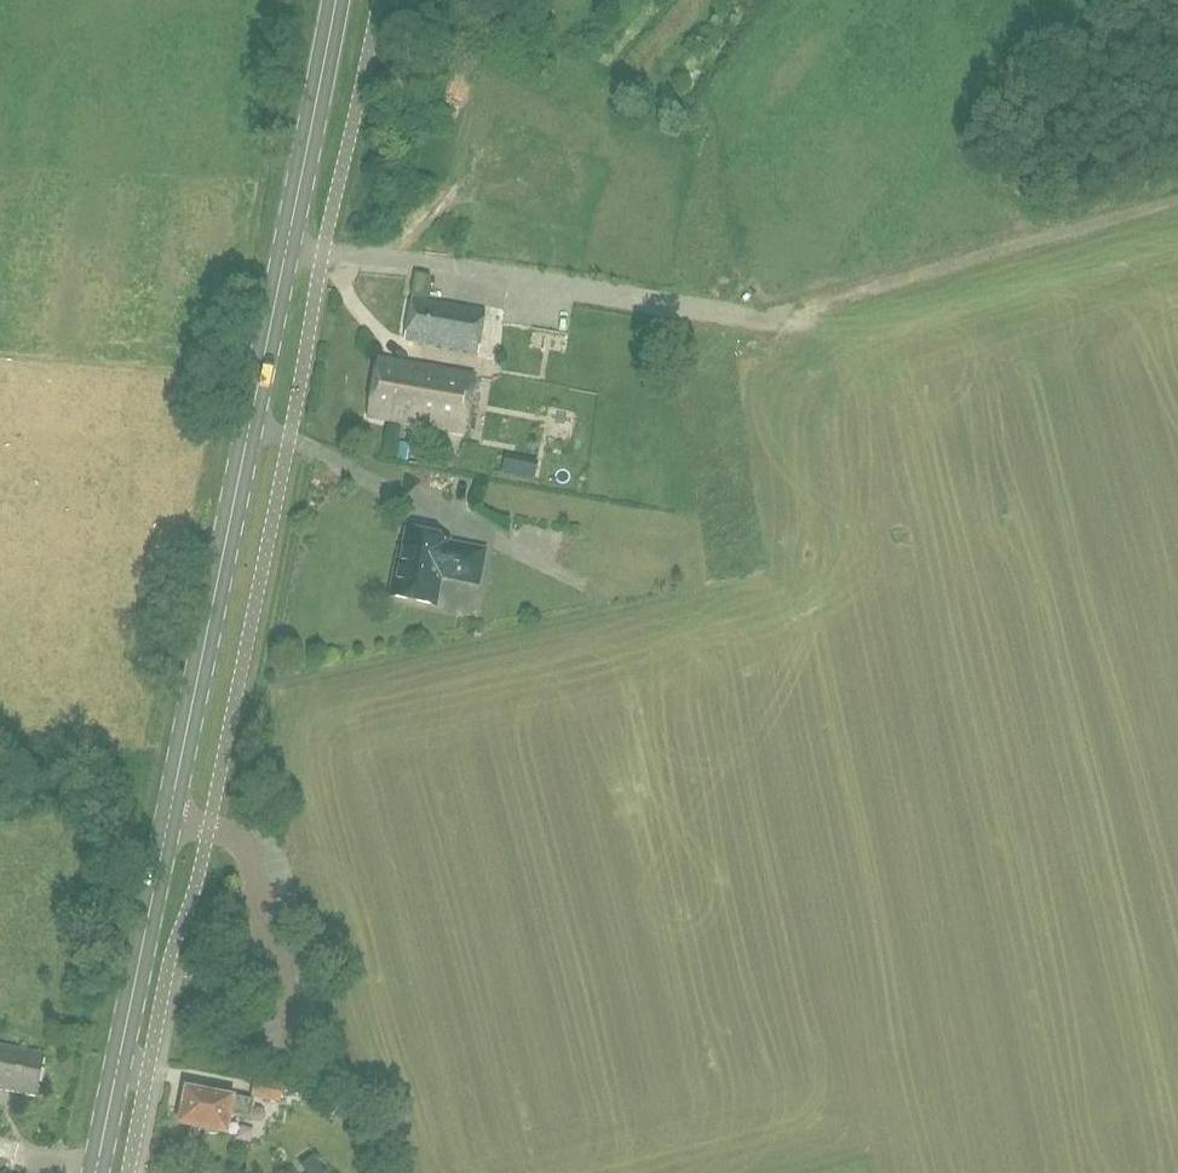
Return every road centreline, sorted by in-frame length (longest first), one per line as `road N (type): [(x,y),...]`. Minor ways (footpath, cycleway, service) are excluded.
road 1 (primary): [(96,1172),(335,0)]
road 2 (track): [(762,319),(1177,199)]
road 3 (track): [(574,287),(815,328)]

